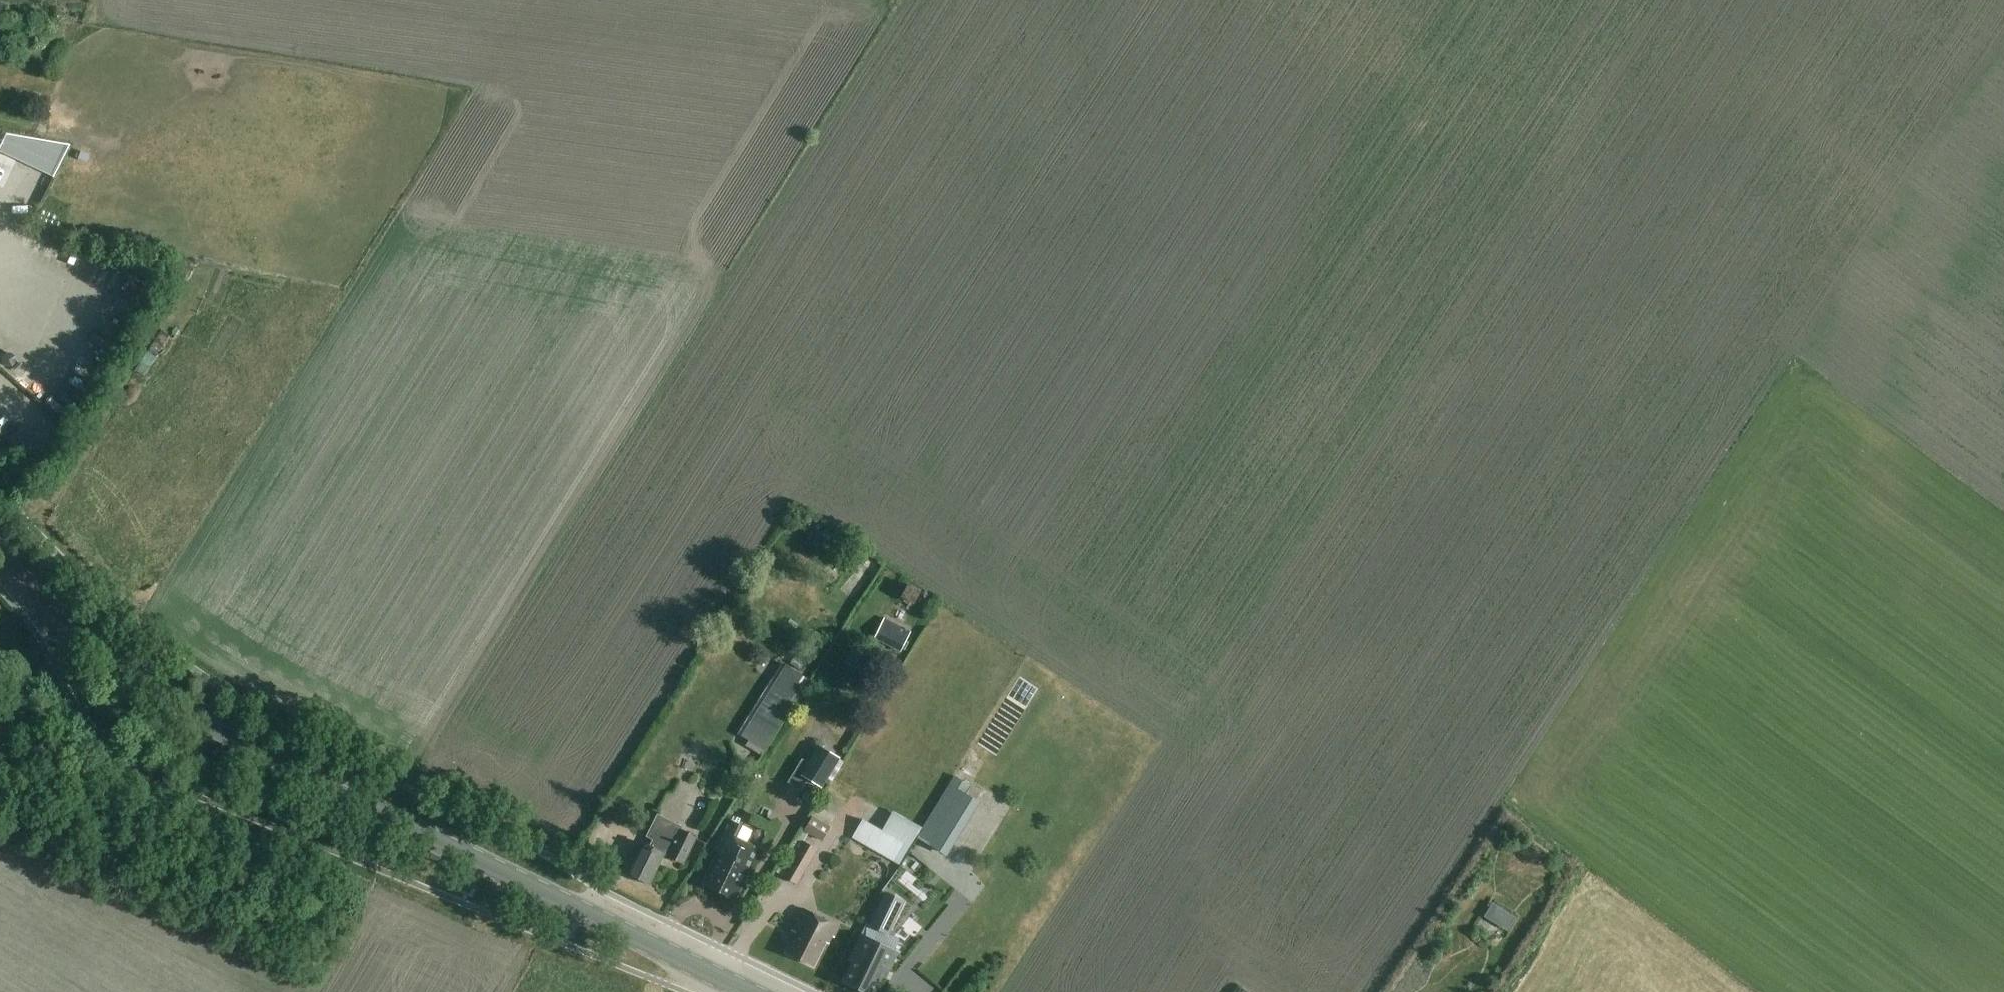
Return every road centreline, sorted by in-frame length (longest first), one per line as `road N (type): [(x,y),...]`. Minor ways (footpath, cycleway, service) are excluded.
road 1 (secondary): [(752,991),(242,740),(98,641),(0,544)]

